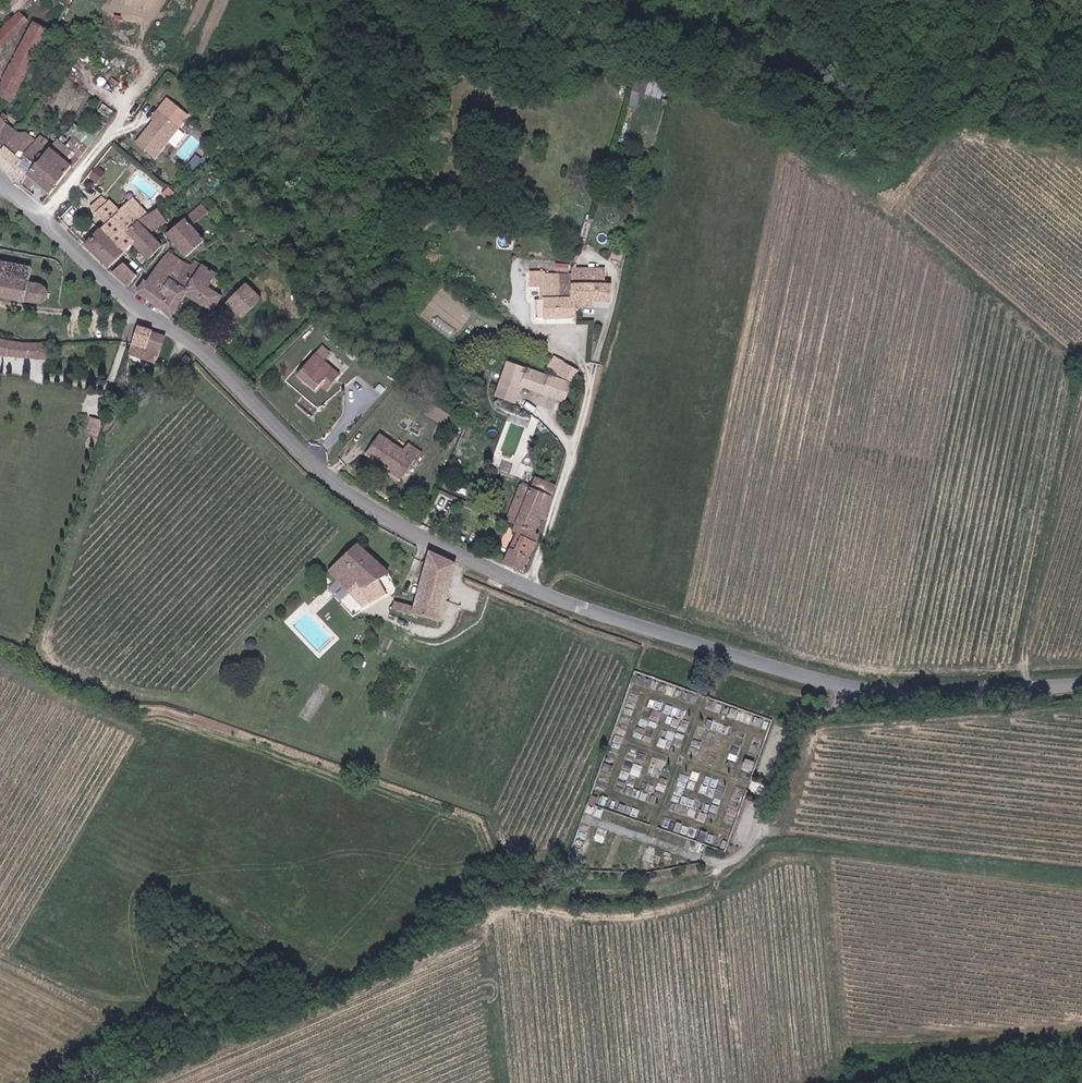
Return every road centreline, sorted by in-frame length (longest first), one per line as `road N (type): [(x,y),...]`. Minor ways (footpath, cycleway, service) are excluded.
road 1 (unclassified): [(0,178),(142,308),(201,344),(336,481),(417,533),(567,602),(880,694)]
road 2 (track): [(112,1082),(232,1020),(355,972),(482,888),(517,881),(594,891),(686,883),(723,866)]
road 3 (unclassified): [(723,866),(753,829),(803,720),(880,694)]
road 4 (unclassified): [(880,694),(1081,684)]

